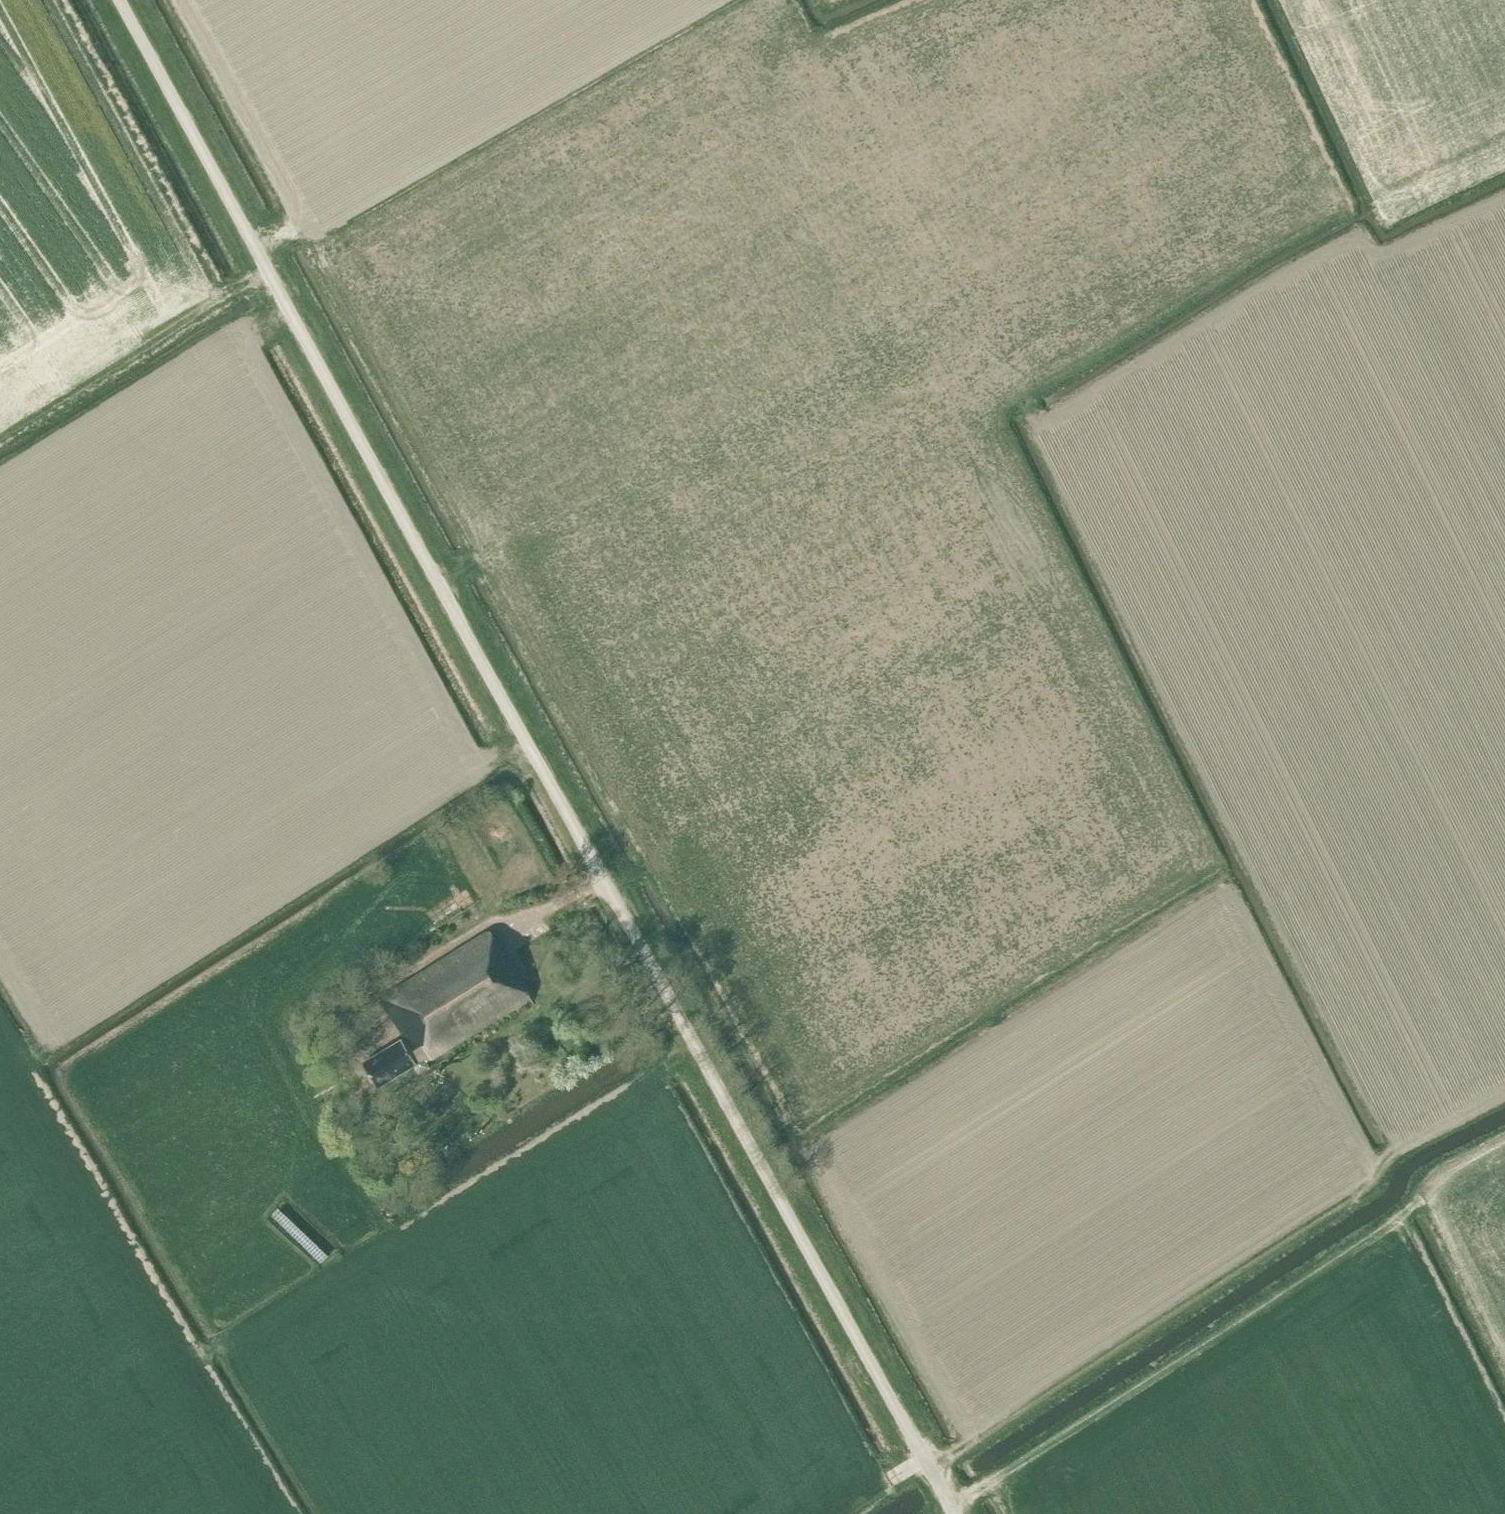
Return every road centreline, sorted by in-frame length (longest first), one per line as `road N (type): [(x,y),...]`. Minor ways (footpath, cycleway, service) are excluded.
road 1 (unclassified): [(955,1513),(120,0)]
road 2 (track): [(953,1512),(1402,1226),(1424,1185),(1504,1141)]

